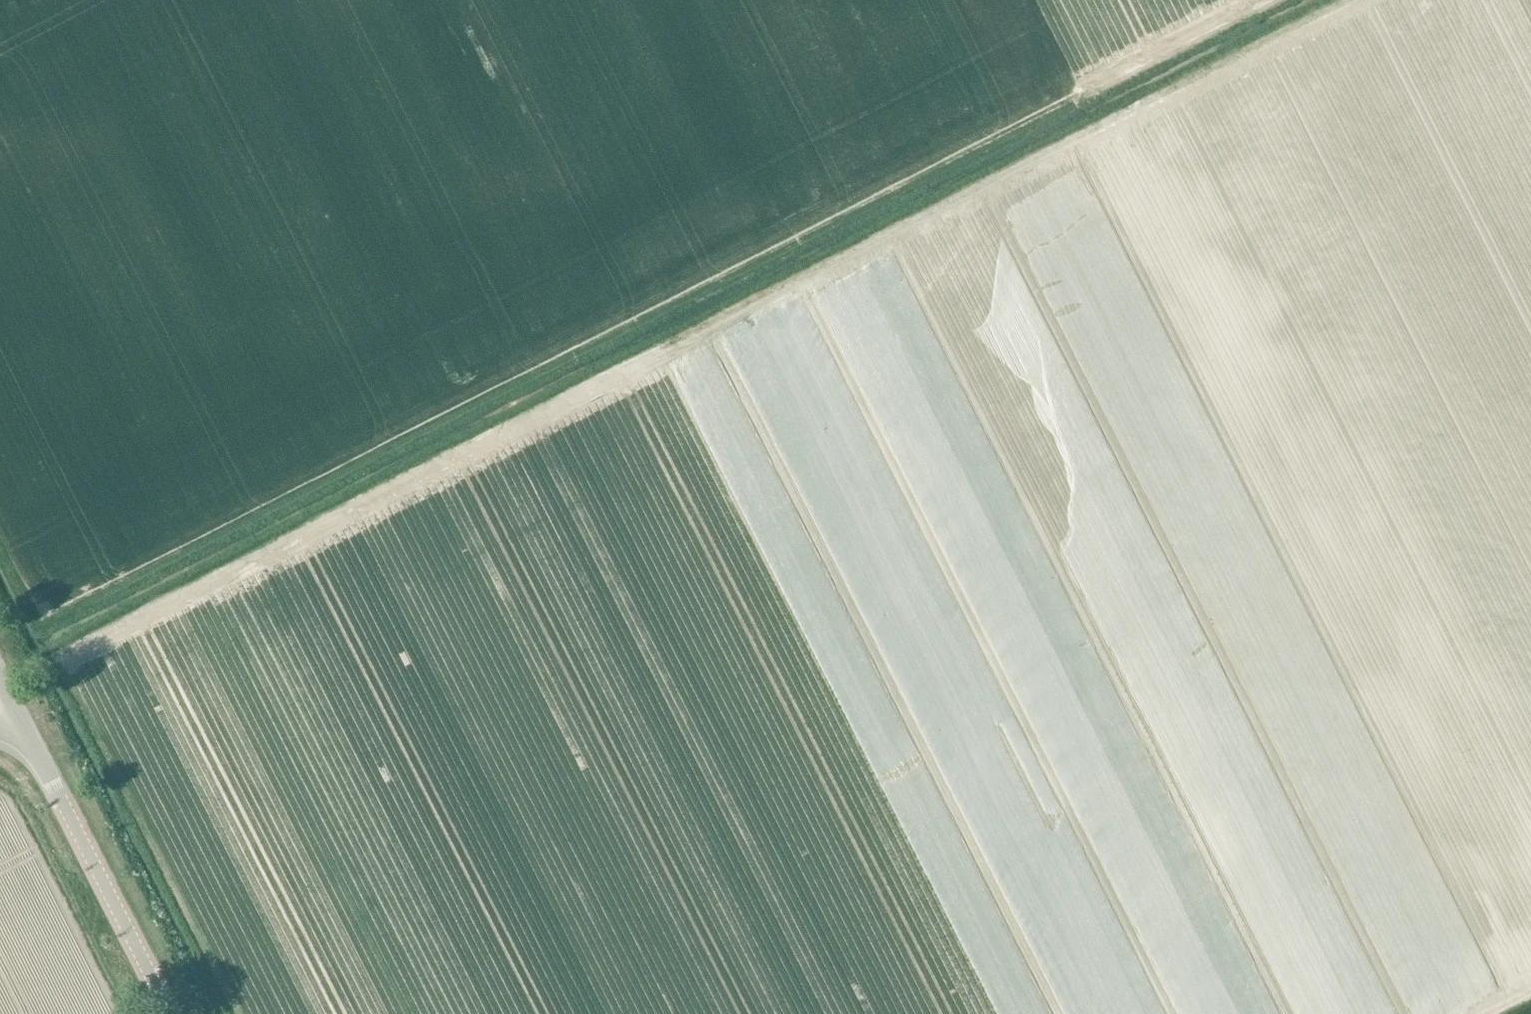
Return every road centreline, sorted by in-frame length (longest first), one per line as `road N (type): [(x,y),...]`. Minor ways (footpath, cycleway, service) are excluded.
road 1 (tertiary): [(168,1013),(10,703)]

